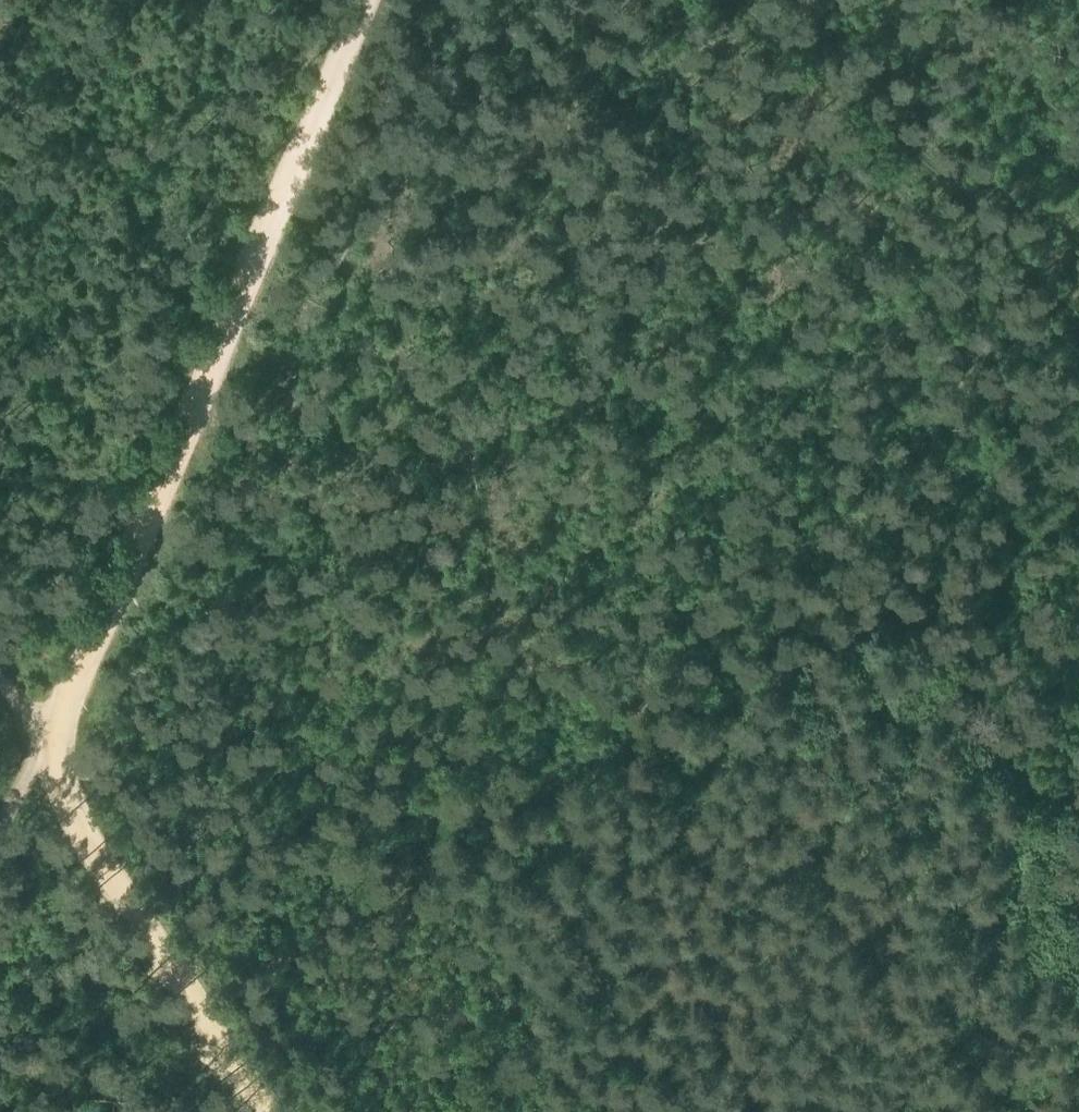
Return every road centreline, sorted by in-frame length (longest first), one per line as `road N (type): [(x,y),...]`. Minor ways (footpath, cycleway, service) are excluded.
road 1 (track): [(354,0),(70,674),(27,728),(287,1111)]
road 2 (track): [(751,0),(1078,311)]

